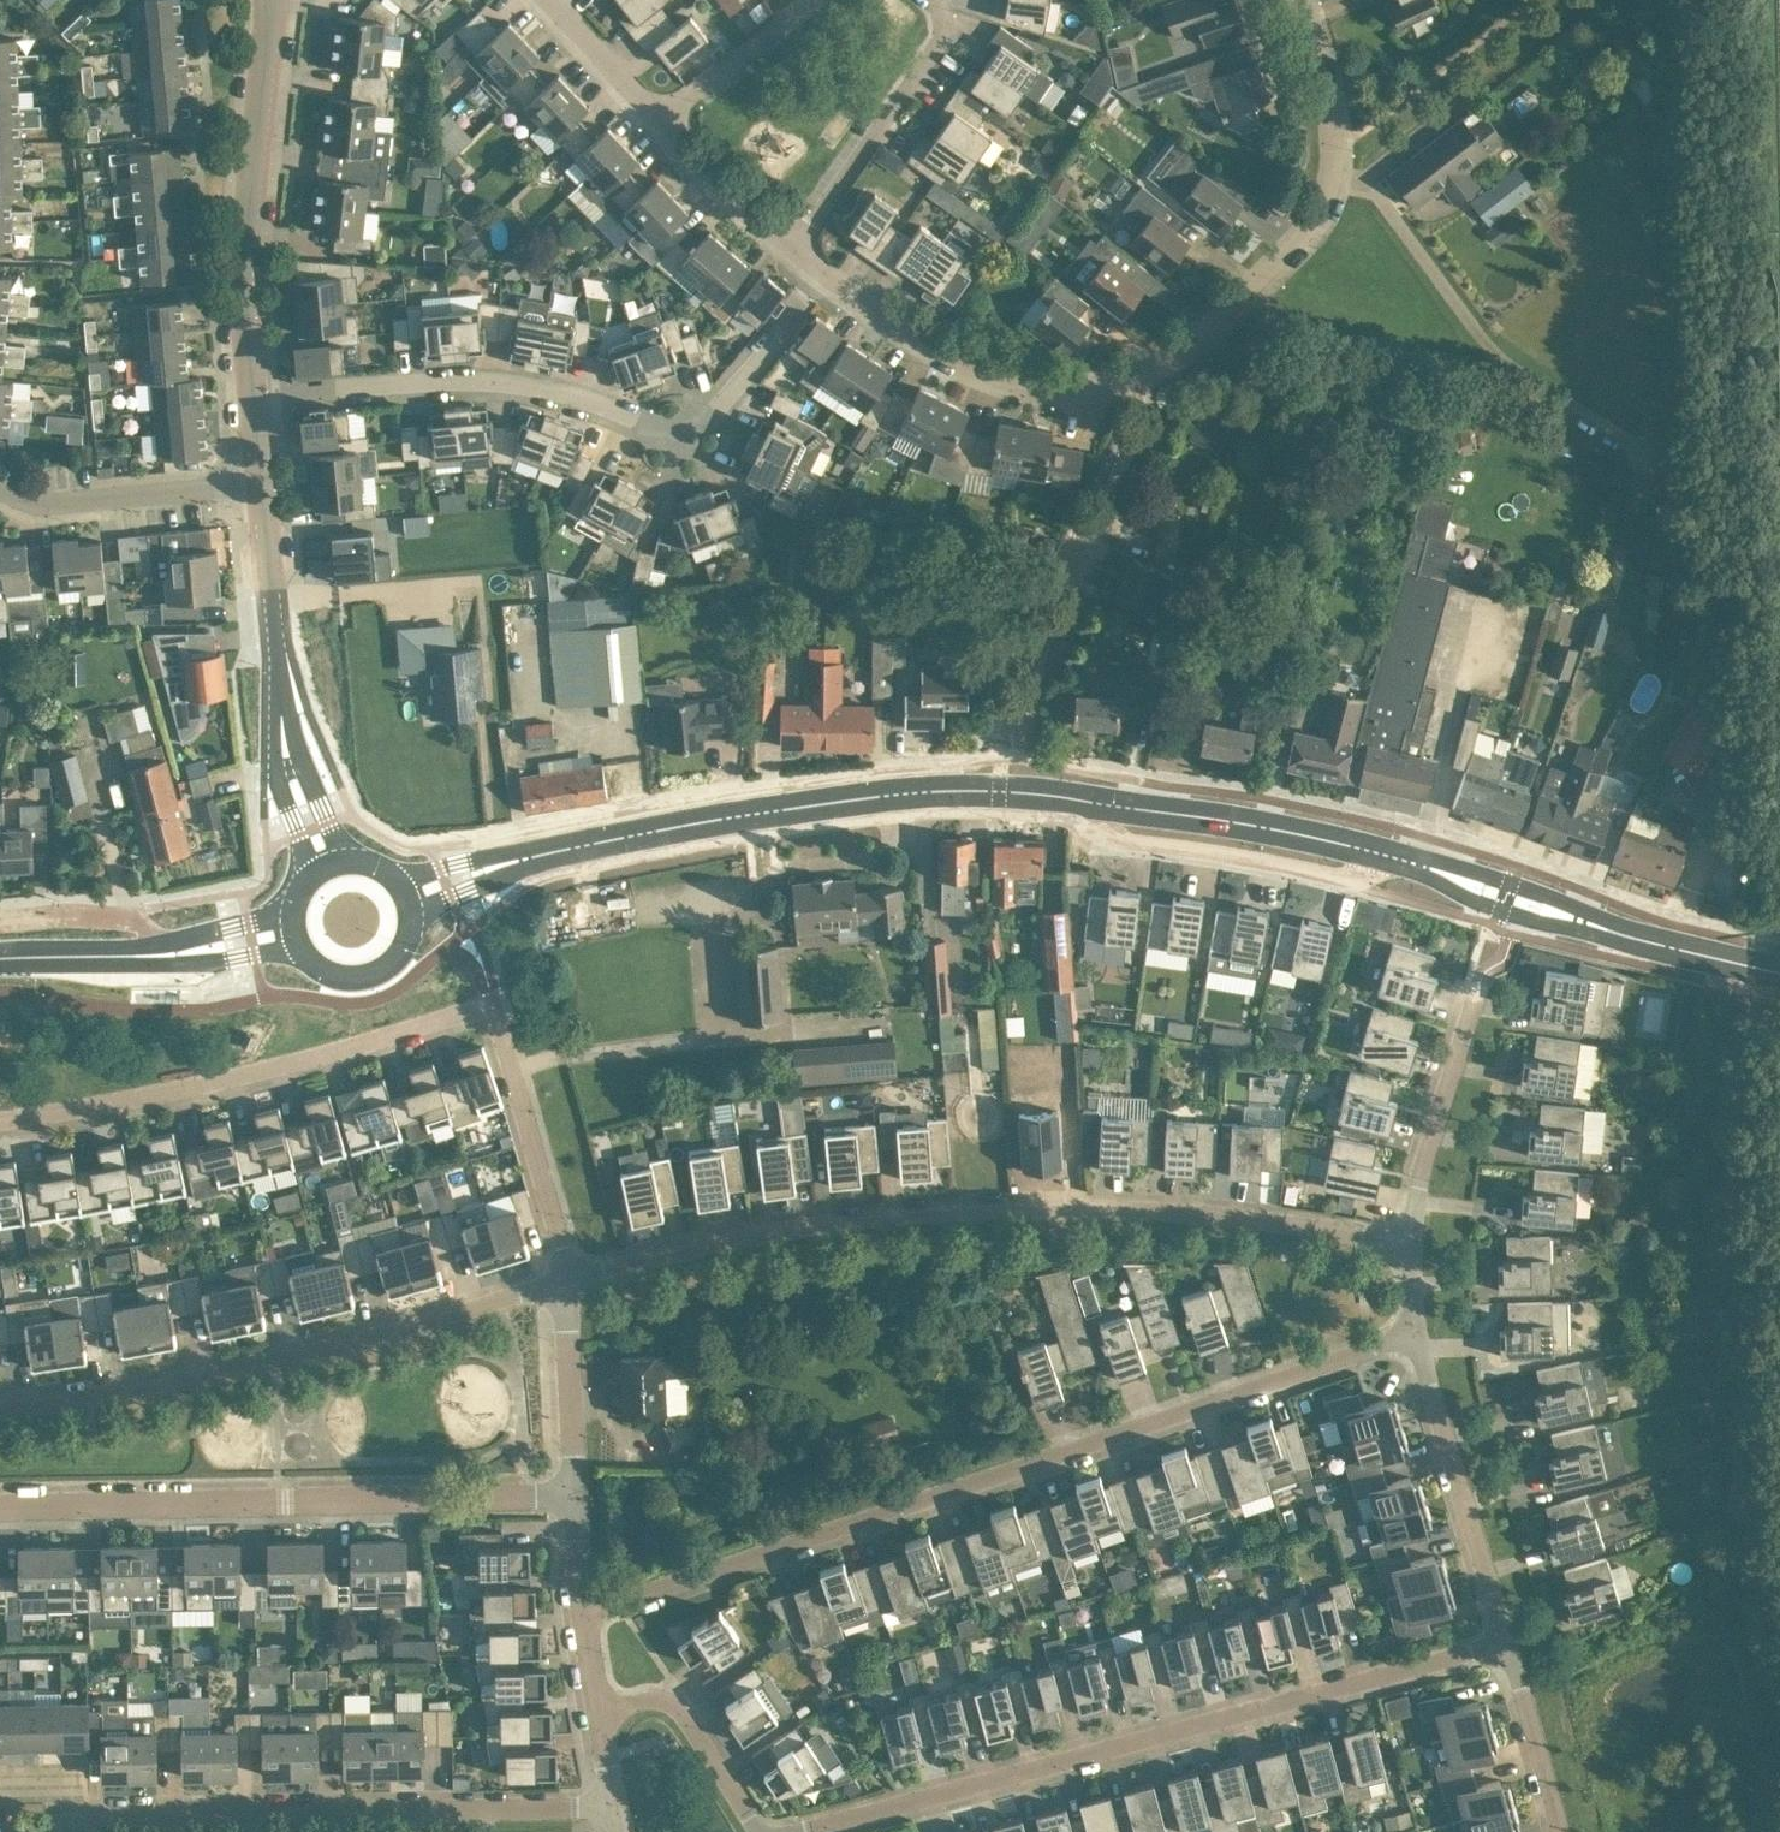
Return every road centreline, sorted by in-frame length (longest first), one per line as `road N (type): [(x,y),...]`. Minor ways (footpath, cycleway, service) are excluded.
road 1 (residential): [(585,1612),(1414,1333)]
road 2 (residential): [(571,1276),(734,1238),(1000,1207),(1297,1222),(1402,1243)]
road 3 (residential): [(0,1120),(234,1076),(495,1002),(571,1276)]
road 4 (residential): [(795,1831),(1505,1642)]
road 5 (residential): [(254,397),(464,382),(548,391),(675,437),(711,409),(823,272)]
road 6 (residential): [(0,1405),(352,1343),(571,1276)]
road 7 (residential): [(0,1506),(574,1494)]
road 8 (residential): [(63,1813),(614,1804)]
road 9 (secondary): [(520,858),(764,809),(997,789)]
road 10 (residential): [(1140,369),(1183,348),(1302,233),(1327,190),(1334,155),(1297,0)]
road 11 (tertiary): [(254,397),(244,266),(270,0)]
road 12 (residential): [(997,789),(1015,703),(1135,431)]
road 13 (residential): [(1140,369),(1101,381),(1012,379),(955,356),(823,272)]
road 14 (residential): [(1101,800),(1112,836),(1121,838),(1345,880),(1384,853)]
road 15 (residential): [(1505,1642),(1414,1333)]
road 16 (residential): [(792,249),(946,25),(943,0)]
road 17 (secondary): [(1101,800),(1313,833),(1384,853)]
road 18 (tertiary): [(288,749),(259,474)]
road 19 (residential): [(1402,1243),(1479,984)]
road 20 (residential): [(259,474),(32,498),(0,485)]
road 21 (residential): [(761,1831),(687,1713),(668,1701),(599,1706)]
road 22 (secondary): [(1409,861),(1500,908),(1614,930)]
road 23 (residential): [(574,1494),(571,1276)]
road 24 (secondary): [(1614,930),(1510,881),(1409,861)]
road 25 (residential): [(1562,1831),(1505,1642)]
road 26 (residential): [(806,0),(663,117)]
road 27 (residential): [(792,249),(663,117)]
road 28 (residential): [(168,942),(130,915),(0,918)]
road 29 (secondary): [(1614,930),(1779,971)]
road 30 (secondary): [(134,955),(185,961),(301,950)]
road 31 (residential): [(663,117),(548,0)]
road 32 (secondary): [(301,950),(336,976),(370,975),(398,956),(411,925)]
road 33 (secondary): [(0,958),(134,955)]
road 34 (tertiary): [(288,749),(282,780),(314,873)]
road 35 (secondary): [(520,858),(468,860),(393,876)]
road 36 (secondary): [(411,925),(520,858)]
road 37 (secondary): [(292,912),(168,942)]
road 38 (tertiary): [(349,859),(288,749)]

